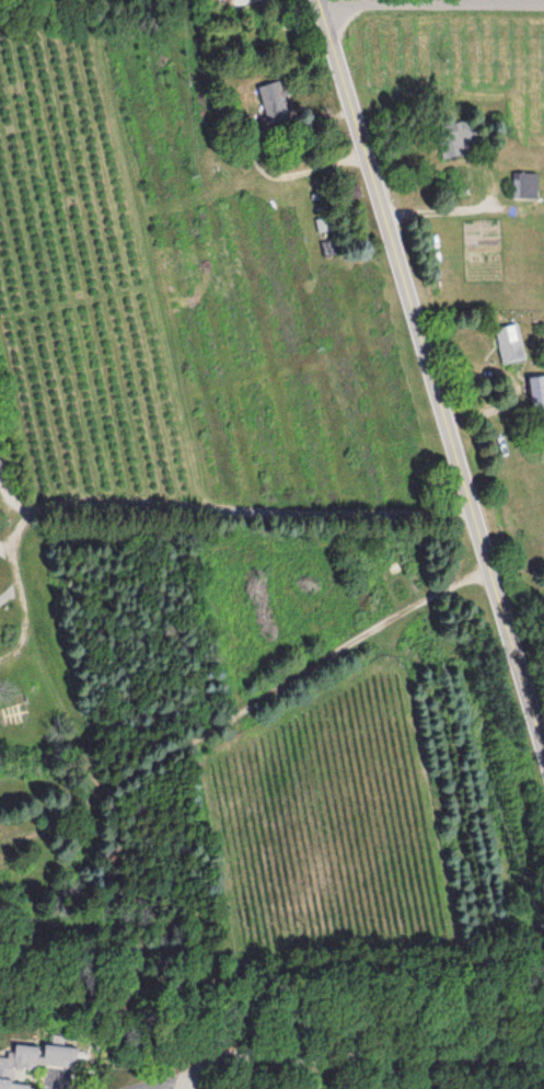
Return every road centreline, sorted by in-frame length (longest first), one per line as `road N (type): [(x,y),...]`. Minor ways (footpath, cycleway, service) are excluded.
road 1 (tertiary): [(543,745),(326,0)]
road 2 (residential): [(186,1088),(204,1066),(245,1059),(543,1058)]
road 3 (residential): [(328,5),(543,4)]

